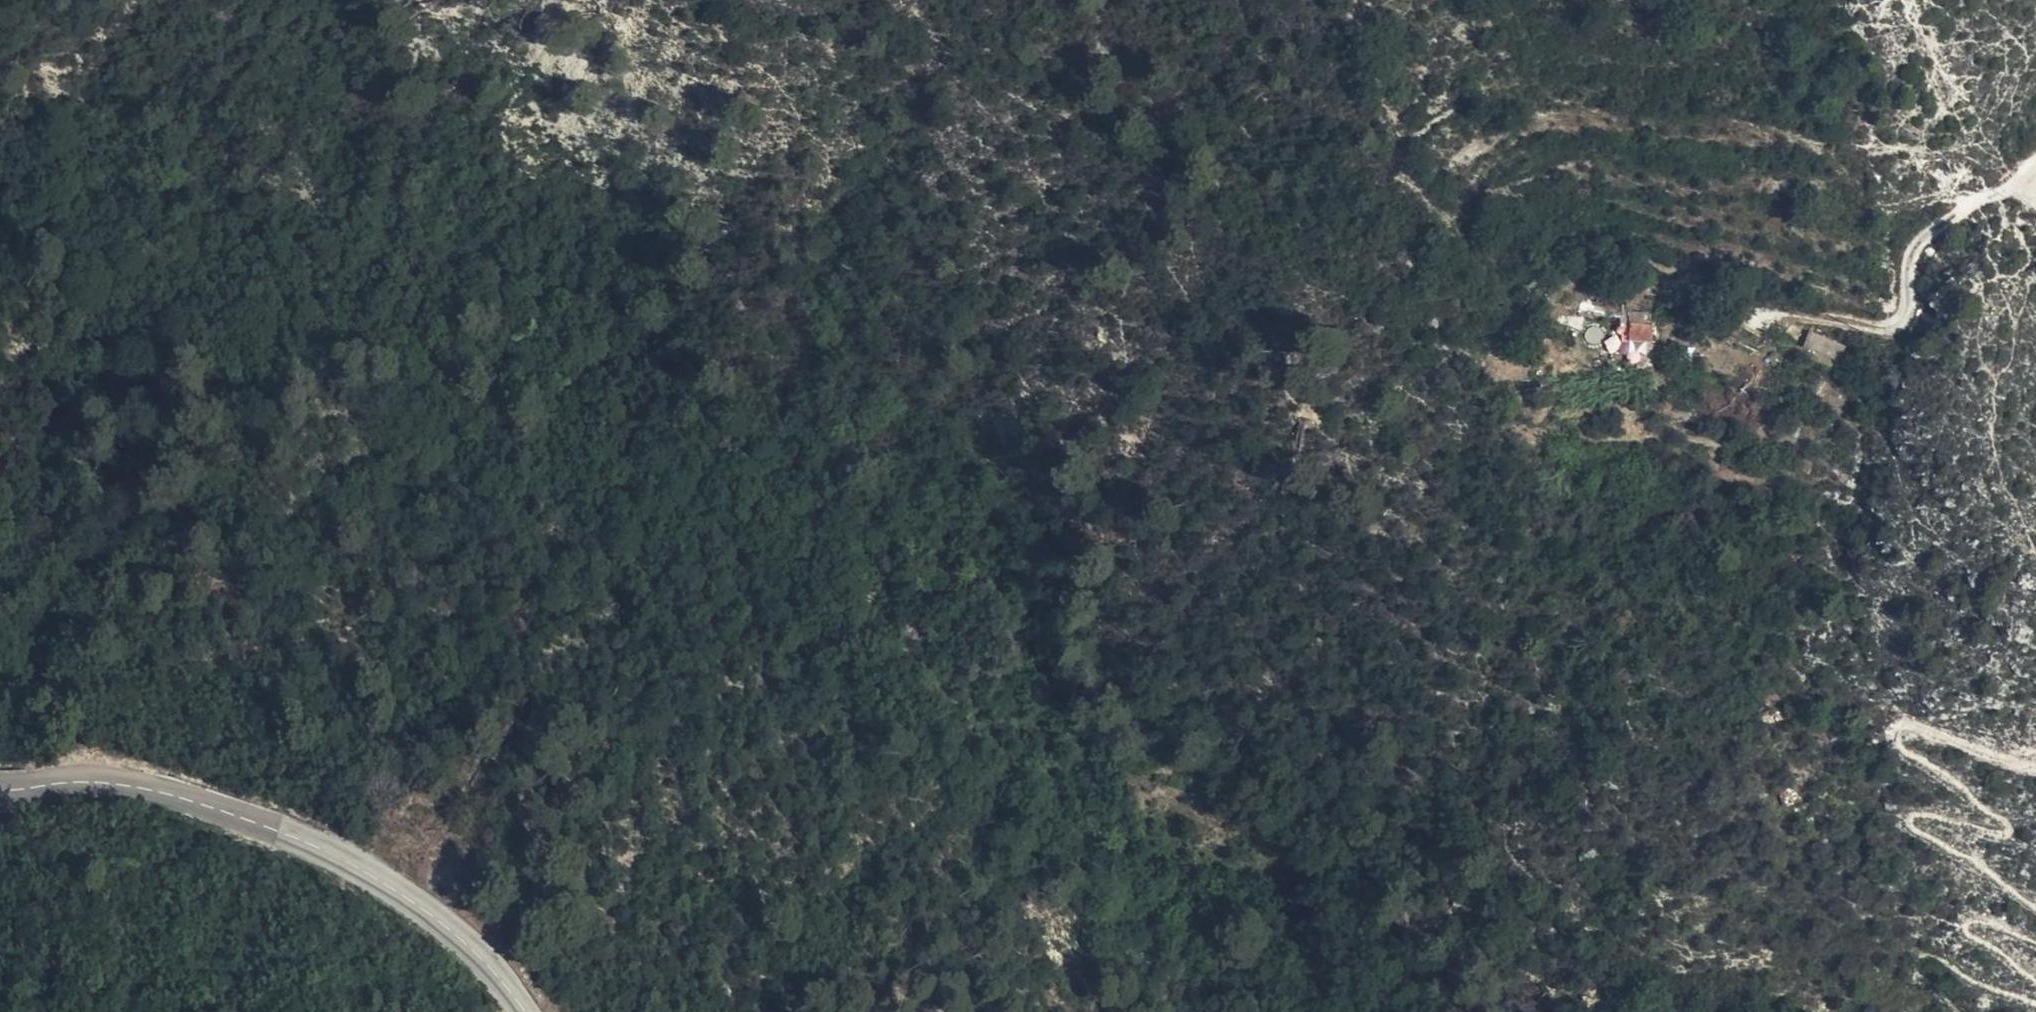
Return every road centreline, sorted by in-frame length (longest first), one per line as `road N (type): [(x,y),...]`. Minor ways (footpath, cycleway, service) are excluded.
road 1 (tertiary): [(537,1011),(493,959),(367,862),(240,808),(159,786),(87,776),(0,779)]
road 2 (track): [(2035,172),(1913,250),(1906,327),(1888,332),(1766,311),(1737,328)]

